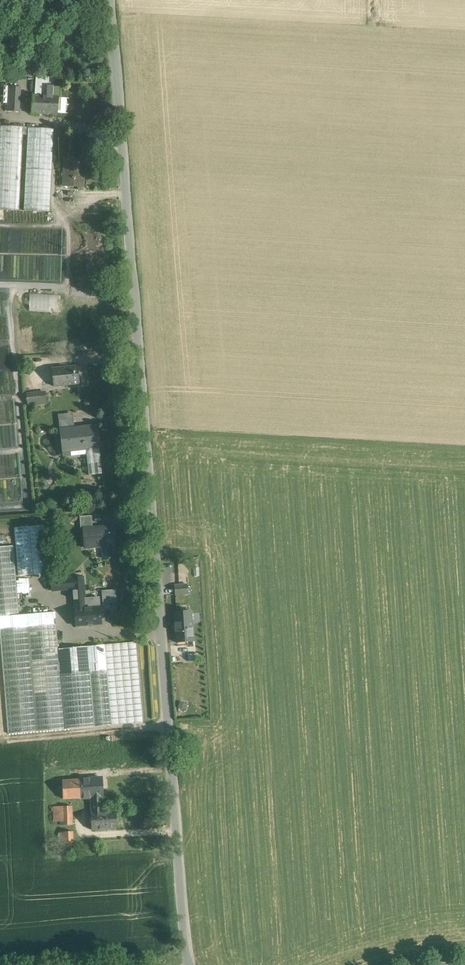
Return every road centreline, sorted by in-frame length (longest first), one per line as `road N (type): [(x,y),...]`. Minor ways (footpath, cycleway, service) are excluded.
road 1 (unclassified): [(189,964),(110,0)]

